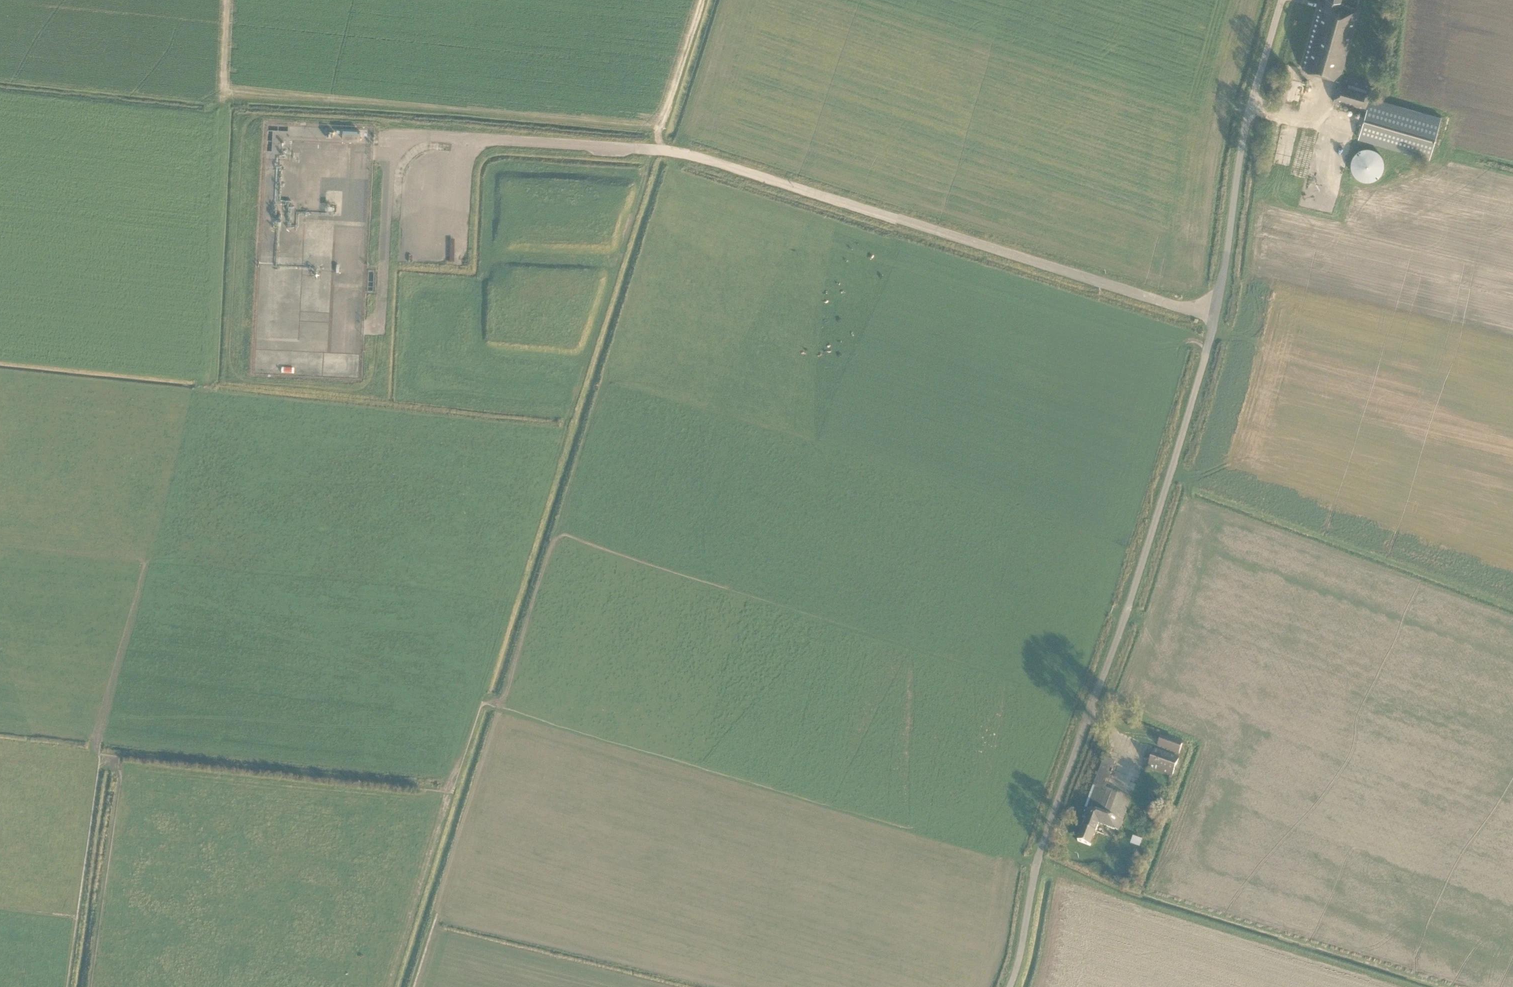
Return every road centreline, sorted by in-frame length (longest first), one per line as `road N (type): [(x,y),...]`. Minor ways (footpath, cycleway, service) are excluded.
road 1 (unclassified): [(1009,986),(1041,849),(1204,360),(1246,126),(1281,0)]

